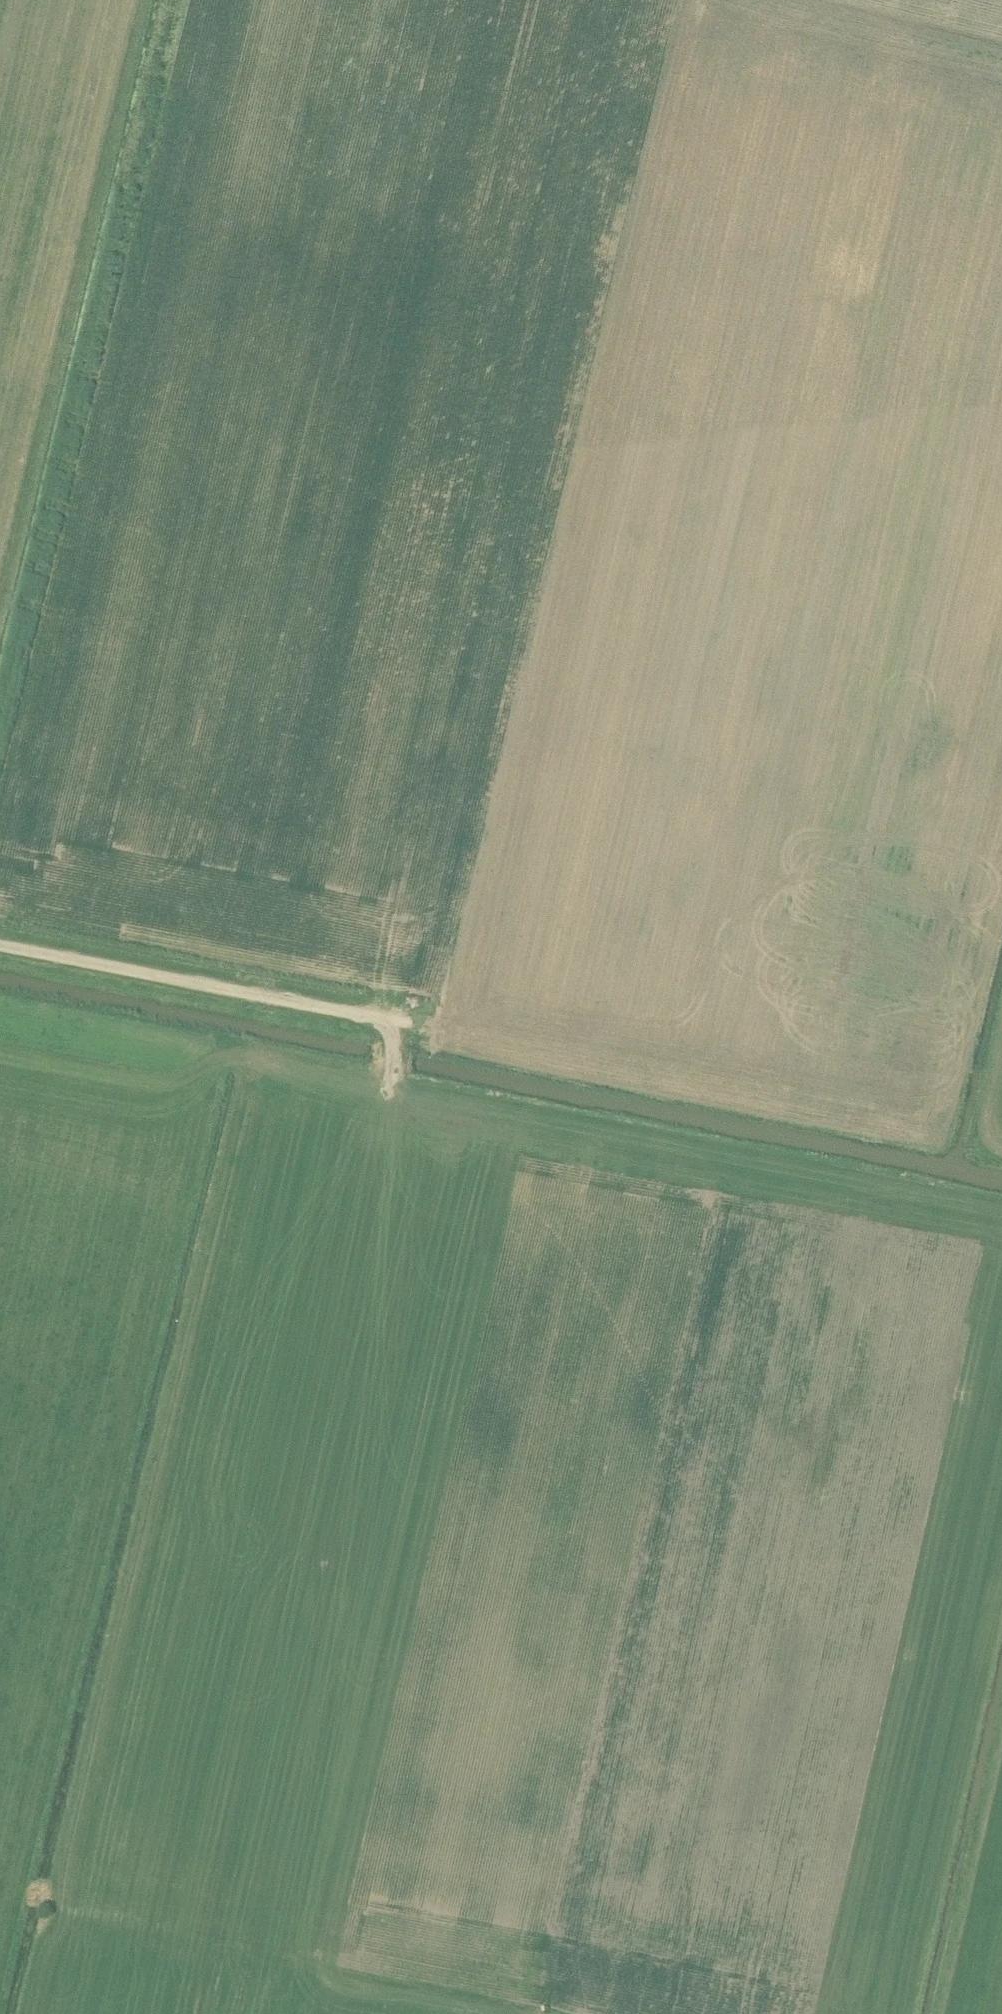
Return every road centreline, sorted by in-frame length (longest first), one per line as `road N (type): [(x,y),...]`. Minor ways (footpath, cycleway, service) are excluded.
road 1 (unclassified): [(404,1034),(0,955)]

